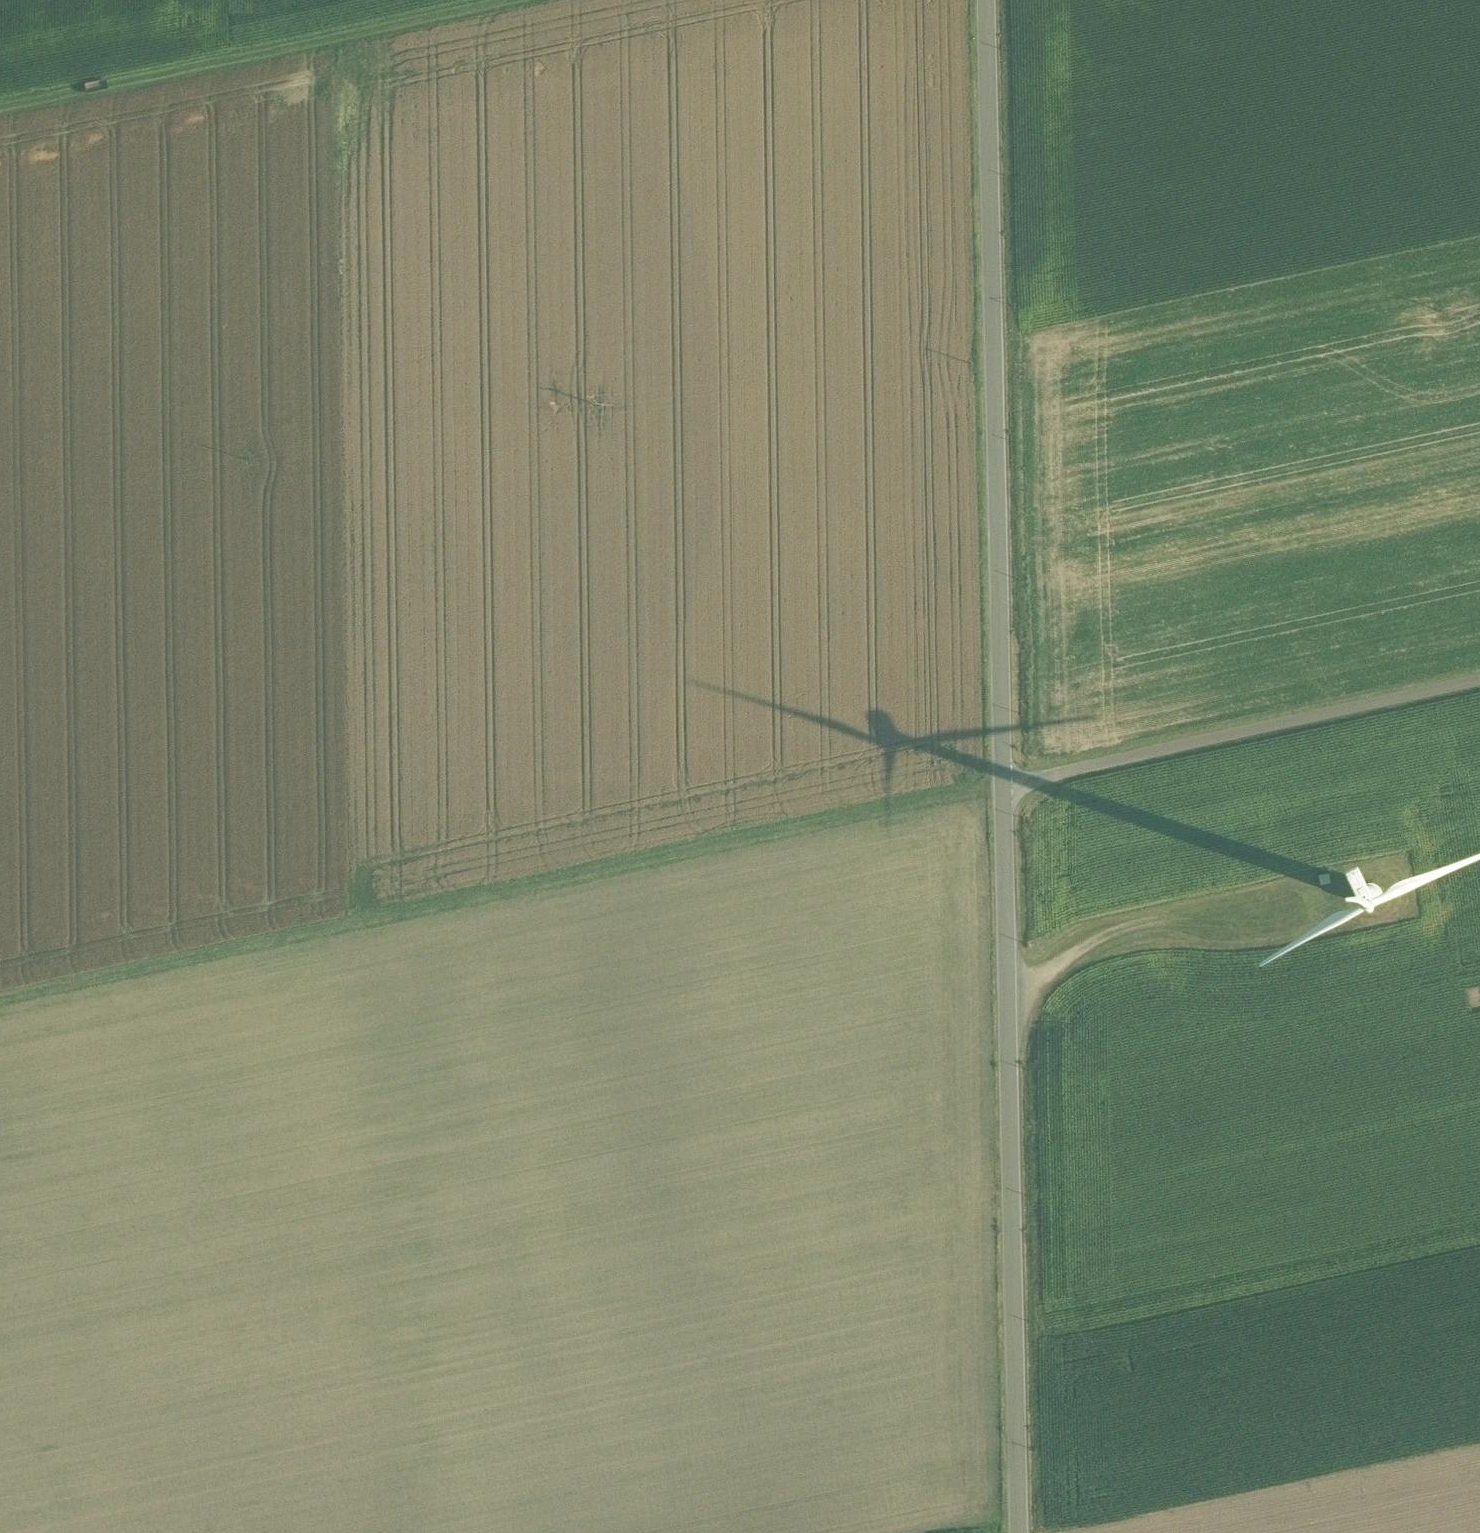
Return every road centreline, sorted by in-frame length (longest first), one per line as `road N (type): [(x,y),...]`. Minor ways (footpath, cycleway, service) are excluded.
road 1 (track): [(0,1000),(1003,786)]
road 2 (tertiary): [(1003,786),(986,0)]
road 3 (tertiary): [(1019,1532),(1003,786)]
road 4 (track): [(502,0),(0,106)]
road 5 (unclassified): [(1003,786),(1479,679)]

